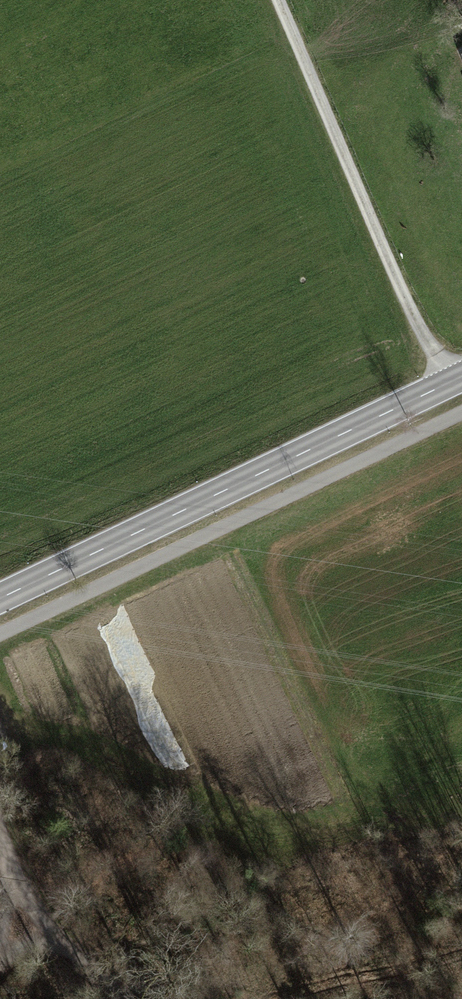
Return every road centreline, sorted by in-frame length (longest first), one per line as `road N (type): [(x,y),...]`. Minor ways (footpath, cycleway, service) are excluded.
road 1 (secondary): [(461,377),(0,599)]
road 2 (track): [(281,0),(451,382)]
road 3 (track): [(123,998),(41,932),(0,816)]

